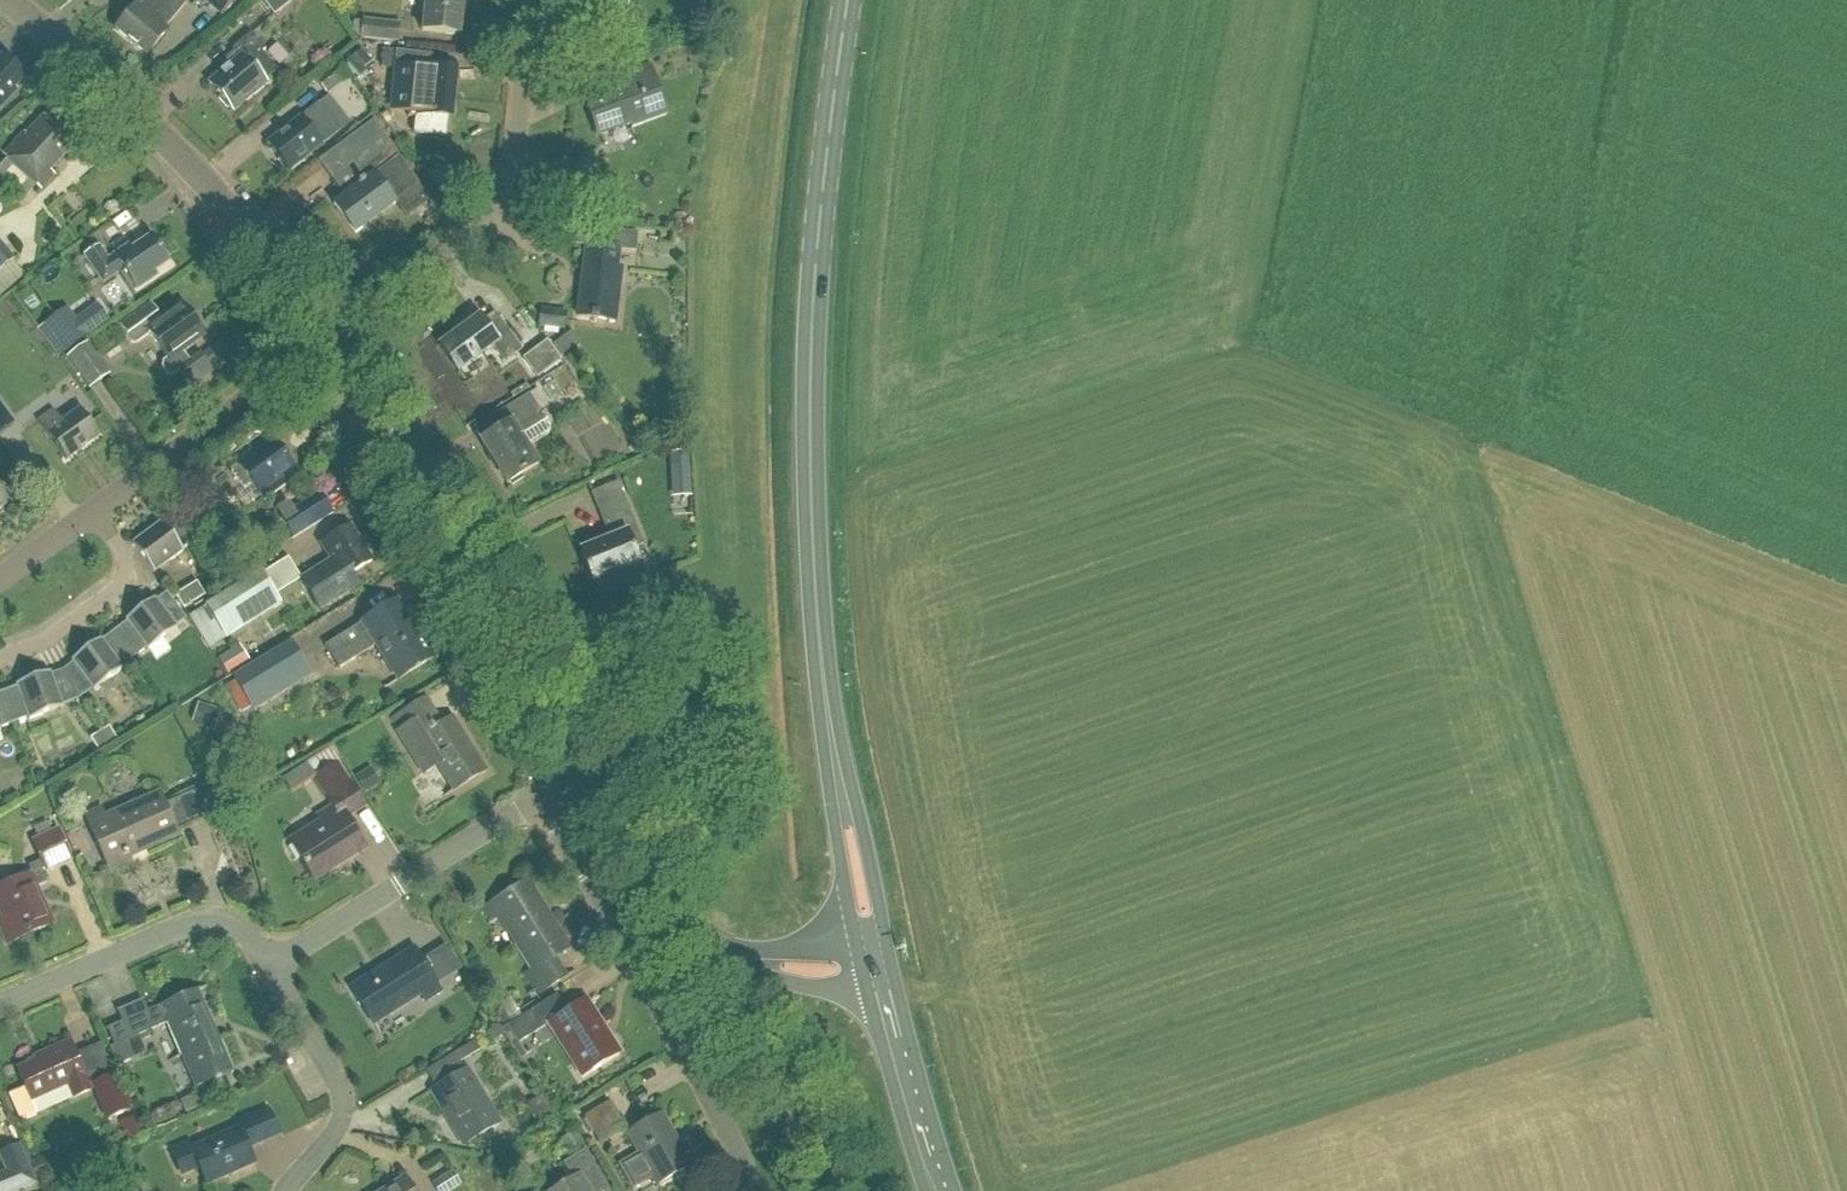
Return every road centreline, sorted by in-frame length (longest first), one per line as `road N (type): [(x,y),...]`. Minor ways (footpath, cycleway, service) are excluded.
road 1 (primary): [(866,938),(821,651),(813,524),(815,255),(848,0)]
road 2 (tertiary): [(585,764),(318,344)]
road 3 (tertiary): [(318,344),(245,227),(135,111),(0,1)]
road 4 (residential): [(744,1190),(746,1174),(624,940),(539,799)]
road 5 (residential): [(318,344),(481,223),(503,193),(527,0)]
road 6 (residential): [(266,969),(539,799)]
road 7 (residential): [(0,1005),(194,920),(224,920),(242,931),(266,969)]
road 8 (residential): [(94,512),(318,344)]
road 9 (residential): [(284,1190),(340,1128),(343,1099),(266,969)]
road 10 (tertiary): [(748,962),(688,922),(585,764)]
road 11 (residential): [(94,512),(135,573),(50,640),(0,657)]
road 12 (primary): [(941,1190),(877,1005)]
road 13 (tertiary): [(748,962),(769,979),(877,1005)]
road 14 (tertiary): [(866,938),(748,962)]

